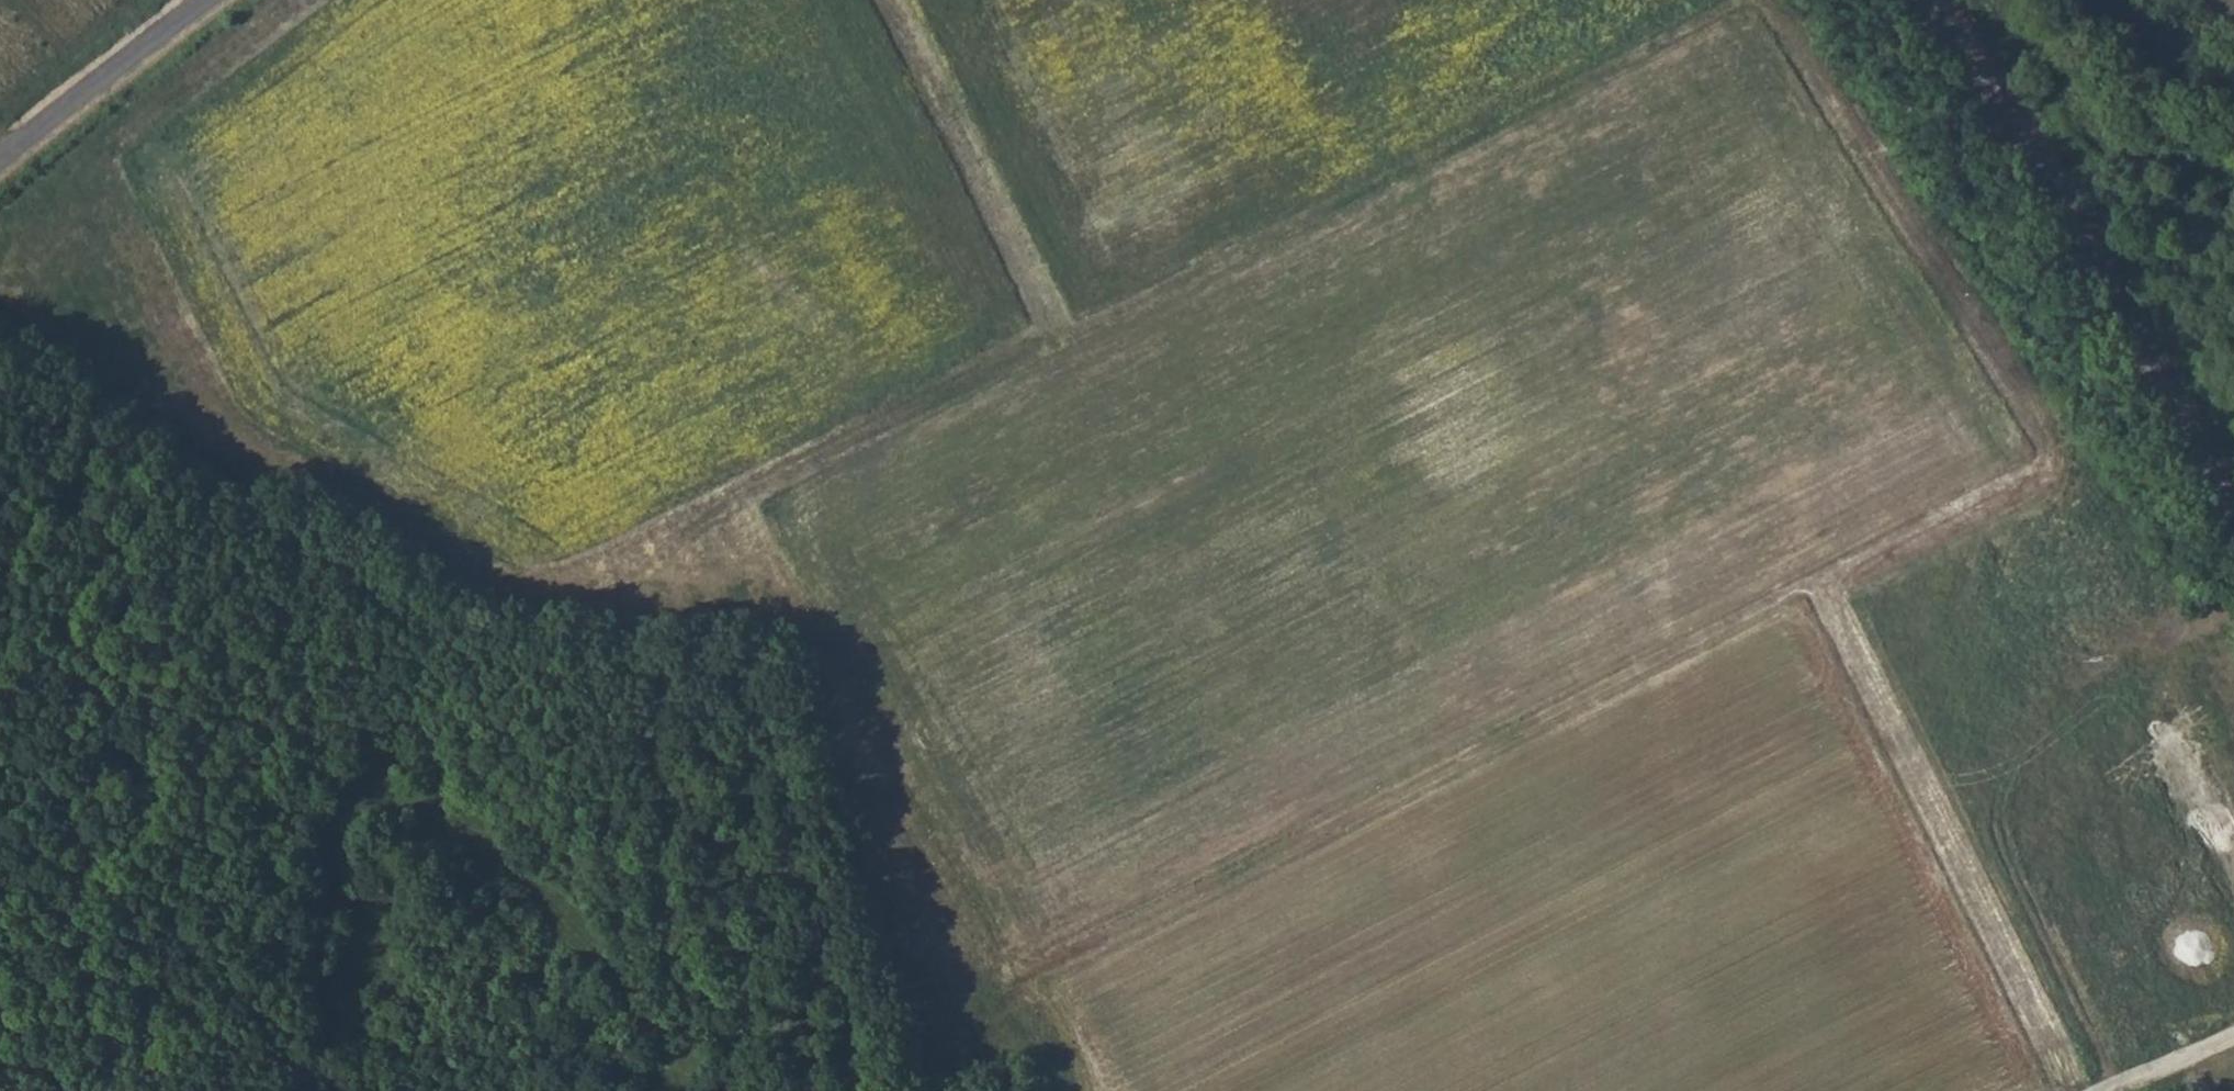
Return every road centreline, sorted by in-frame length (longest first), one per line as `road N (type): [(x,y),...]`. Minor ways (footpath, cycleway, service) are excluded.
road 1 (unclassified): [(2233,516),(2028,144),(1932,0)]
road 2 (unclassified): [(207,0),(0,159)]

